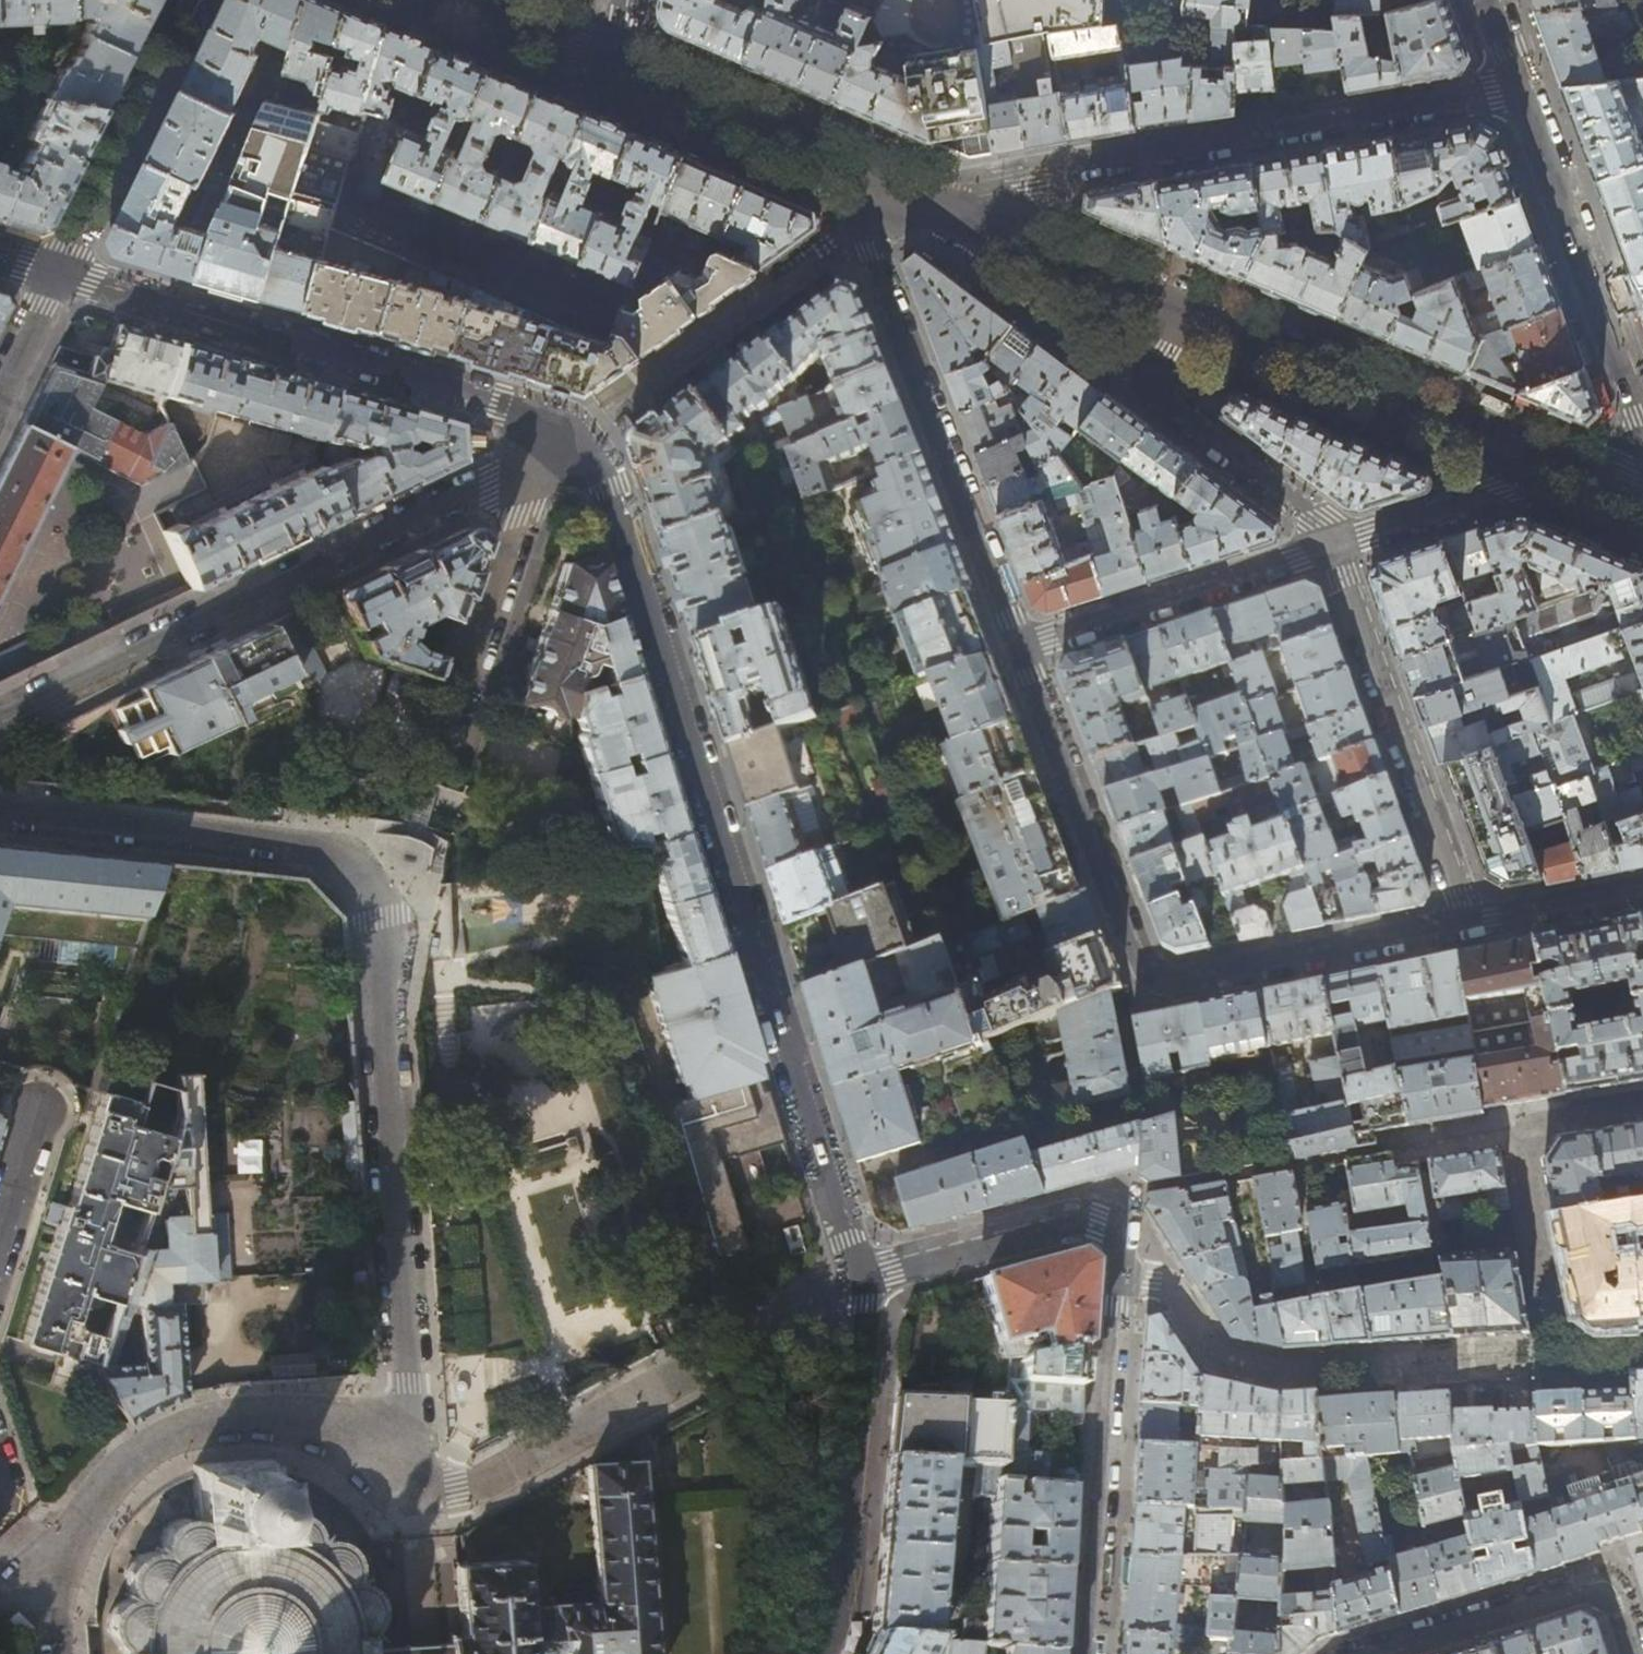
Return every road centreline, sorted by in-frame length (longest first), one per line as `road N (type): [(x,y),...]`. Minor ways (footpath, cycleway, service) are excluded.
road 1 (residential): [(51,276),(575,433),(607,491),(862,1281)]
road 2 (residential): [(411,1424),(381,920),(331,851),(0,811)]
road 3 (residential): [(862,1281),(1085,1220),(1121,1237),(1090,1653)]
road 4 (residential): [(1465,925),(1192,982),(1159,982),(1138,953),(1020,647)]
road 5 (residential): [(1518,86),(920,198)]
road 6 (residential): [(1020,647),(876,252),(855,169)]
road 7 (residential): [(54,1653),(49,1591),(111,1479),(136,1457),(169,1438),(239,1421),(411,1424)]
road 8 (residential): [(1331,543),(1465,925)]
road 9 (tertiary): [(1182,309),(1555,466)]
road 10 (residential): [(862,1281),(867,1304),(839,1624),(826,1653)]
road 11 (residential): [(1518,86),(1642,411)]
road 12 (residential): [(1182,309),(1148,397),(1331,543)]
road 13 (residential): [(1331,543),(1020,647)]
road 14 (residential): [(416,1484),(425,1492),(470,1488),(704,1360)]
road 15 (residential): [(1369,1653),(1593,1585),(1617,1593),(1637,1653)]
road 16 (tertiary): [(920,198),(1182,309)]
road 17 (tertiary): [(613,63),(855,169)]
road 18 (residential): [(1555,466),(1331,543)]
road 19 (residential): [(1515,1129),(1561,1355)]
road 20 (residential): [(1642,887),(1465,925)]
road 21 (residential): [(51,276),(123,136)]
road 22 (tertiary): [(470,0),(613,63)]
road 23 (residential): [(1515,1129),(1642,1107)]

